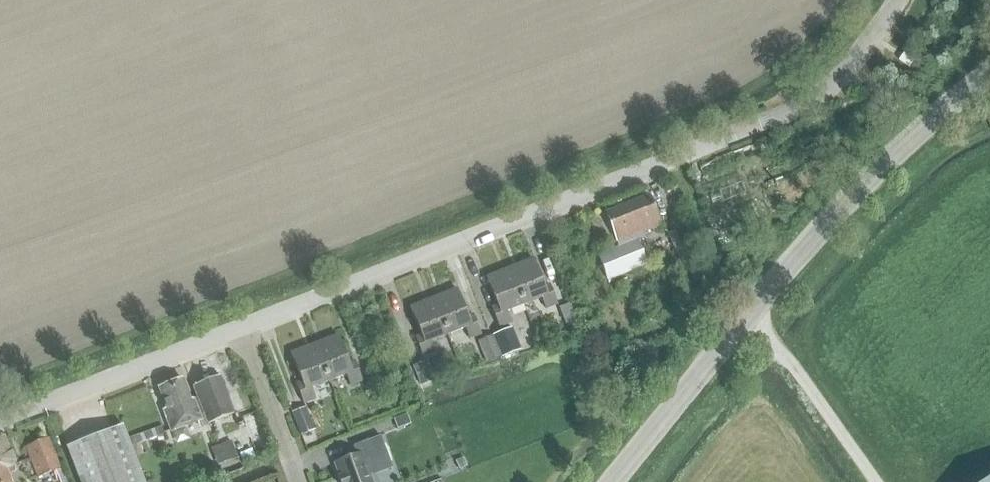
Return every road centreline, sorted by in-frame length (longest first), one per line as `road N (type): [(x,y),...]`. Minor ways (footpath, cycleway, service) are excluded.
road 1 (tertiary): [(612,481),(827,221),(989,73)]
road 2 (unclassified): [(748,128),(241,326)]
road 3 (unclassified): [(241,326),(0,419)]
road 4 (unclassified): [(748,128),(840,77),(897,0)]
road 5 (residential): [(299,481),(241,326)]

